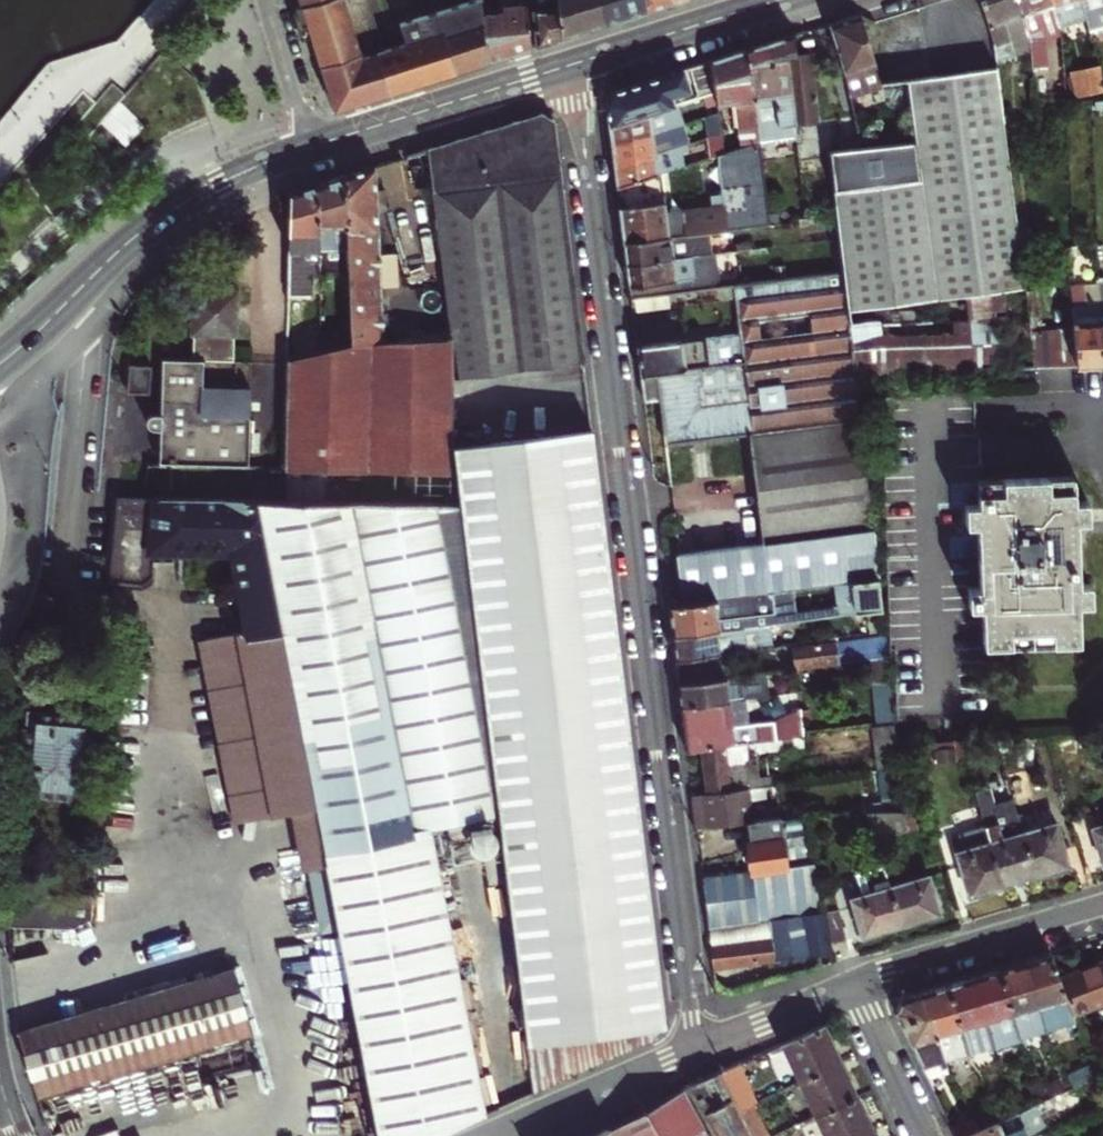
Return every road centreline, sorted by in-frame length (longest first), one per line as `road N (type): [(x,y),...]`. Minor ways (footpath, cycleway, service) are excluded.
road 1 (residential): [(572,65),(694,1048)]
road 2 (tertiary): [(313,146),(174,208),(0,361)]
road 3 (tertiary): [(572,65),(313,146)]
road 4 (residential): [(1102,909),(855,982)]
road 5 (residential): [(490,1135),(694,1048)]
road 6 (tertiary): [(778,0),(572,65)]
road 7 (residential): [(694,1048),(855,982)]
road 8 (residential): [(855,982),(925,1135)]
road 9 (residential): [(313,146),(274,0)]

